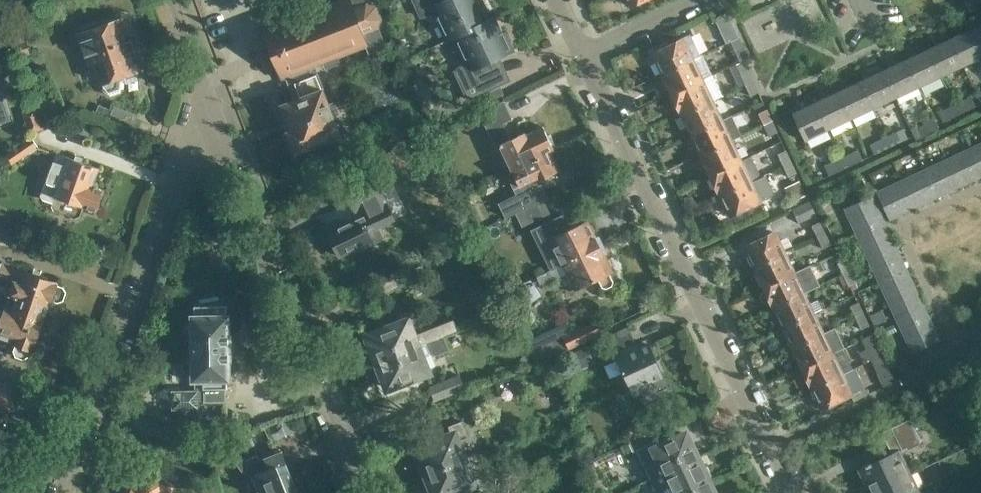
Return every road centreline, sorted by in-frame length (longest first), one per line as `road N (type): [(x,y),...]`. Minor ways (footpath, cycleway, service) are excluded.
road 1 (residential): [(792,492),(582,55)]
road 2 (residential): [(63,492),(166,192),(189,136),(215,115)]
road 3 (residential): [(364,492),(215,115)]
road 4 (residential): [(582,55),(705,0)]
road 5 (residential): [(215,115),(176,0)]

